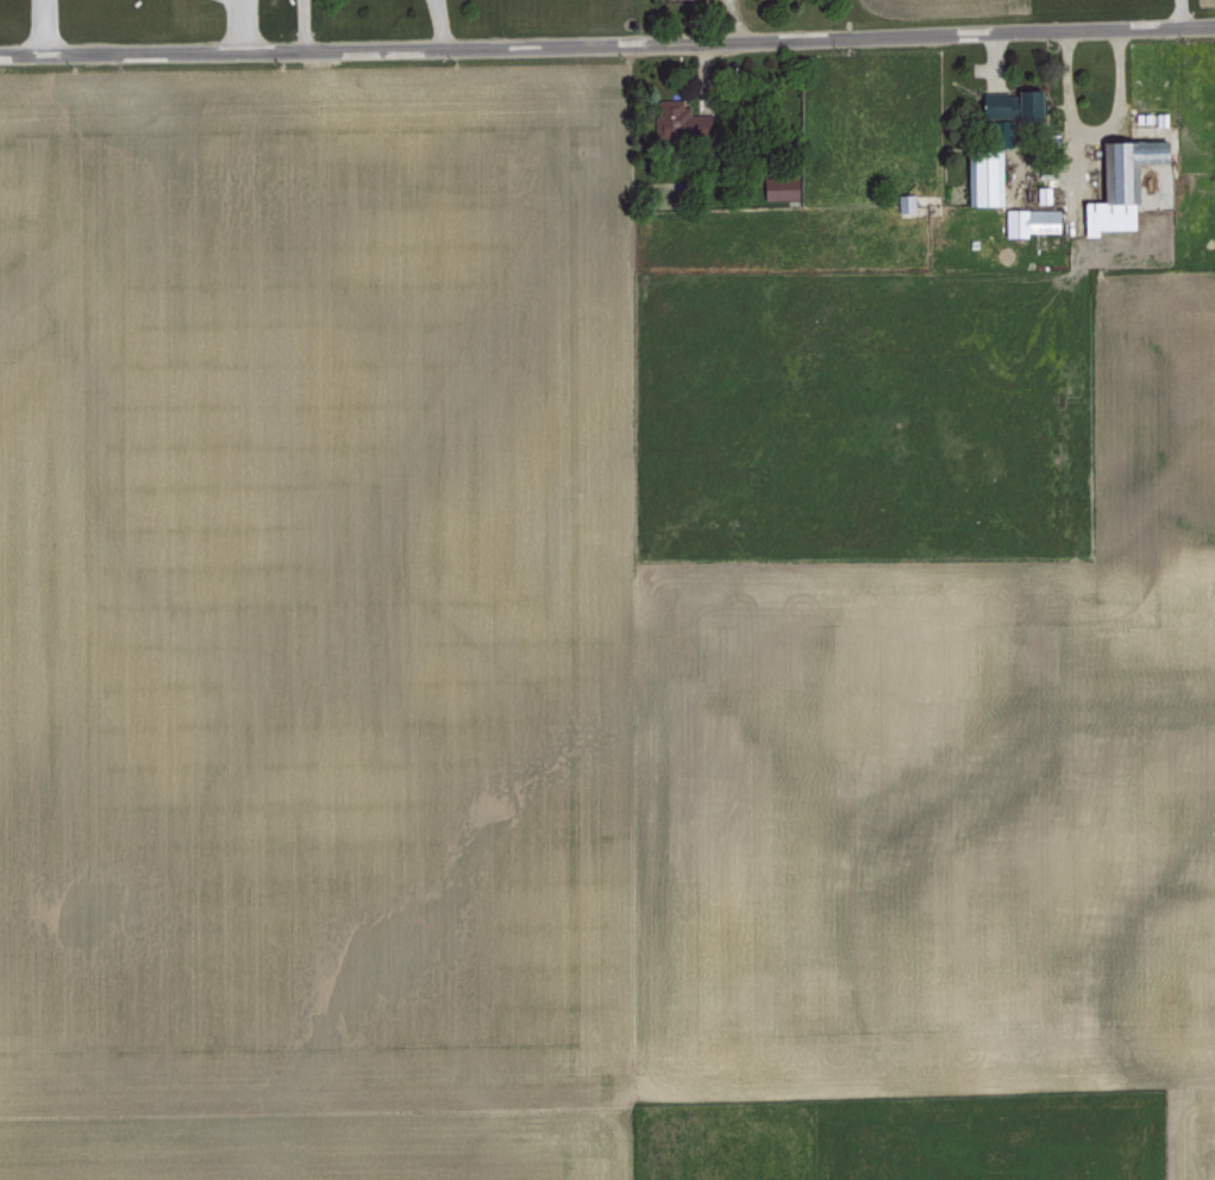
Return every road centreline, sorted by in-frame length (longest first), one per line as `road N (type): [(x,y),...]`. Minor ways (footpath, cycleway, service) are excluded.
road 1 (residential): [(0,54),(1214,24)]

